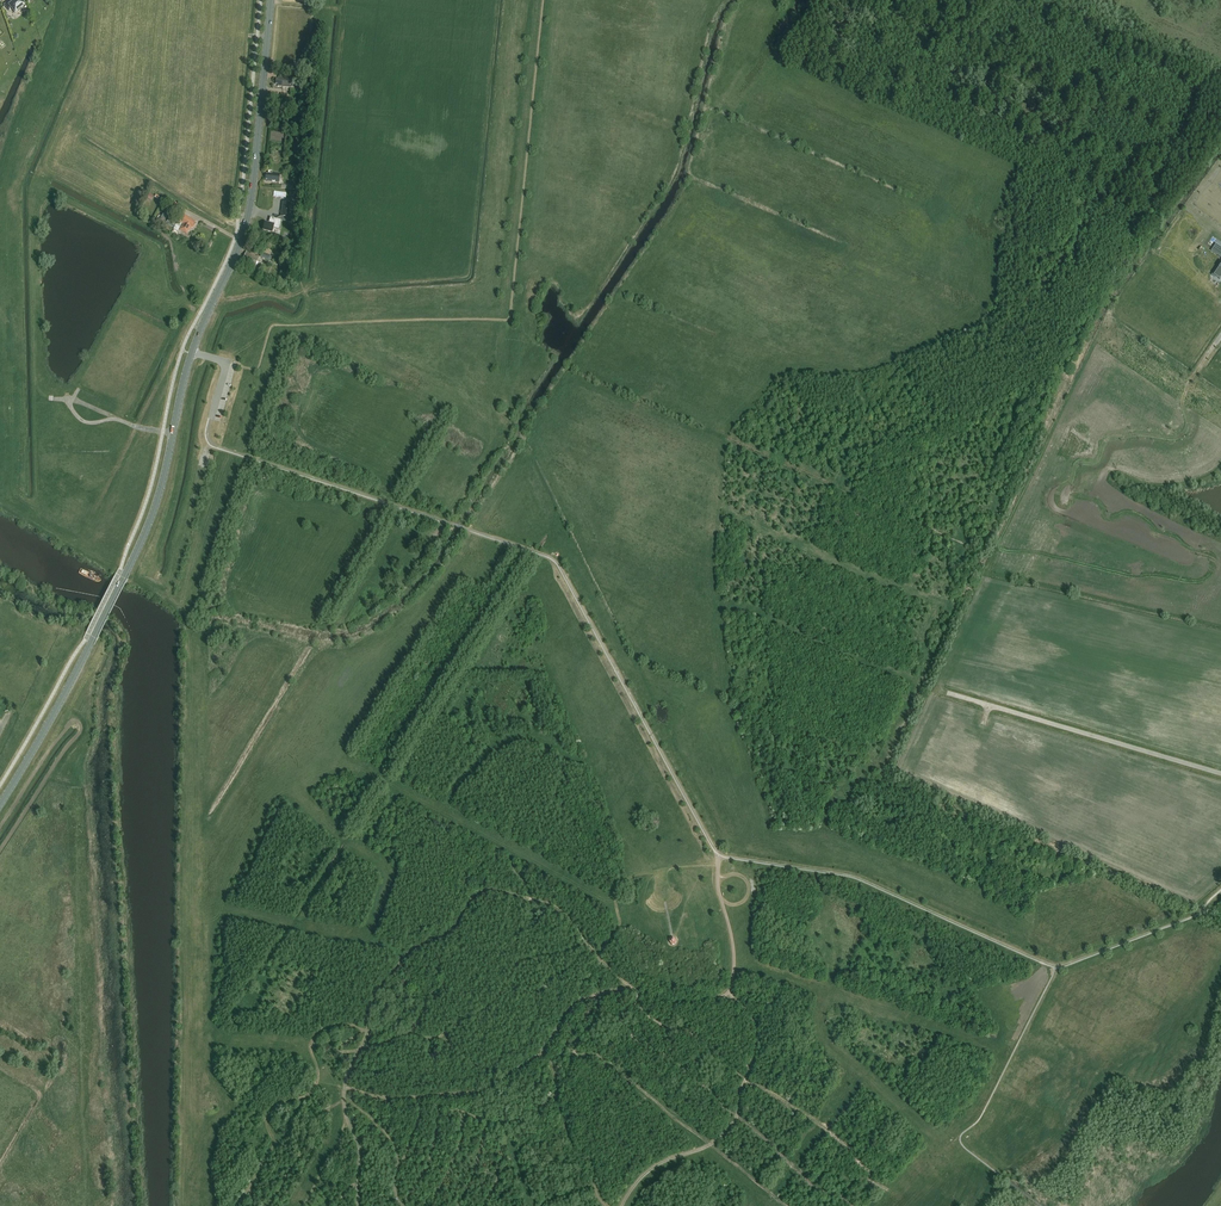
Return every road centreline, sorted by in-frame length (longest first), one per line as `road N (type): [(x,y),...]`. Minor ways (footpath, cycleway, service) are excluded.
road 1 (secondary): [(0,806),(65,693),(160,491),(192,353),(249,216),(272,0)]
road 2 (unclassified): [(1220,774),(948,693)]

